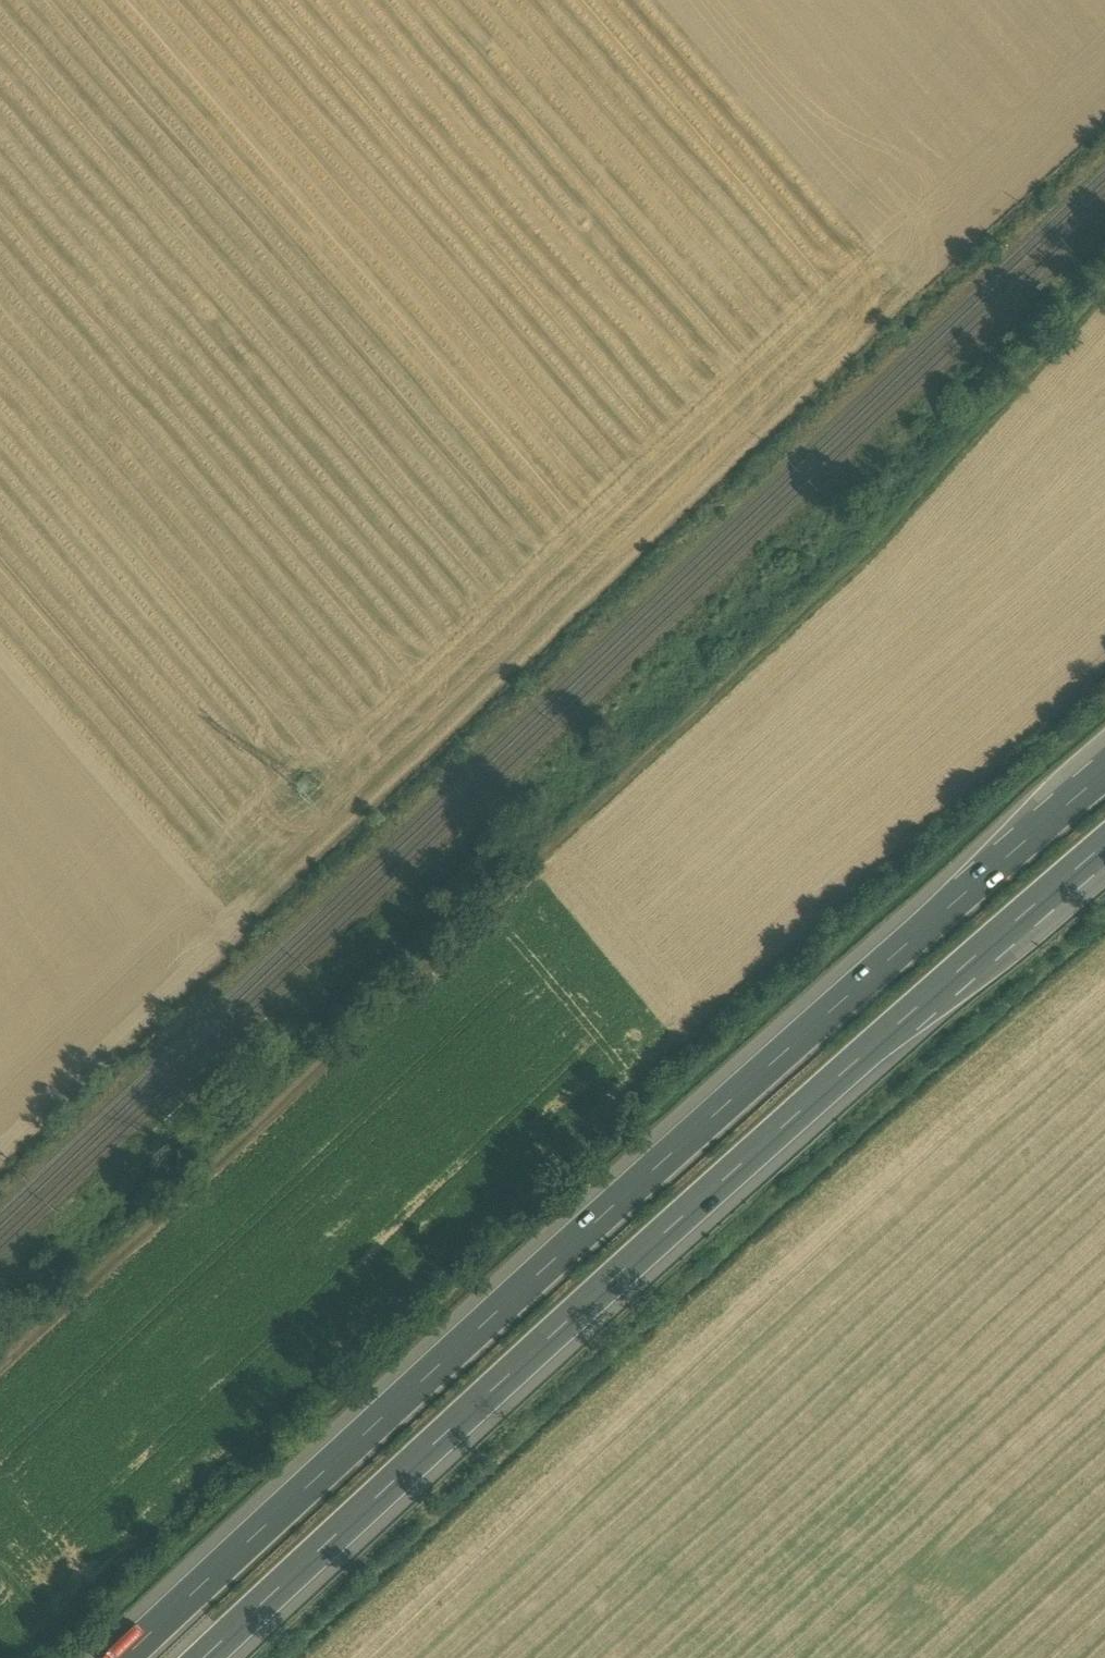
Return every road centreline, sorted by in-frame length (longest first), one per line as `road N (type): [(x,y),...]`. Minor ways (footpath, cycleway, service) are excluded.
road 1 (track): [(0,1358),(639,753),(1104,278)]
road 2 (motorway): [(1104,775),(441,1354),(116,1657)]
road 3 (motorway): [(194,1657),(488,1382),(1104,847)]

